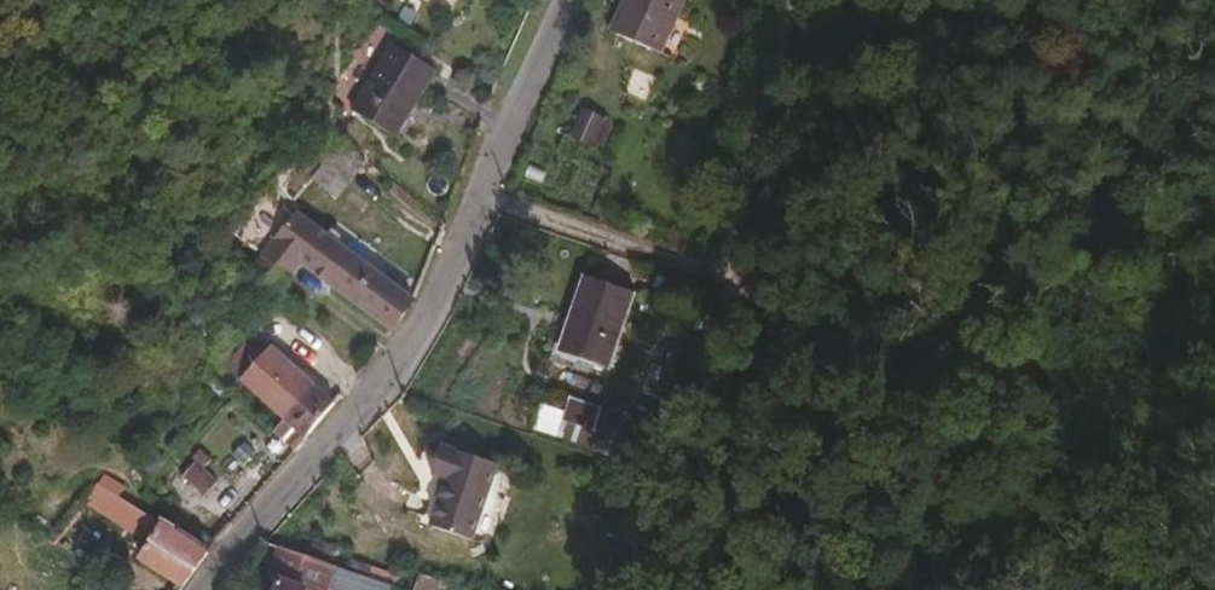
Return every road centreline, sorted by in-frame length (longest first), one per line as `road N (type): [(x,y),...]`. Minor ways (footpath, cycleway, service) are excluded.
road 1 (track): [(476,194),(1214,443)]
road 2 (residential): [(563,0),(428,301),(375,397),(207,589)]

